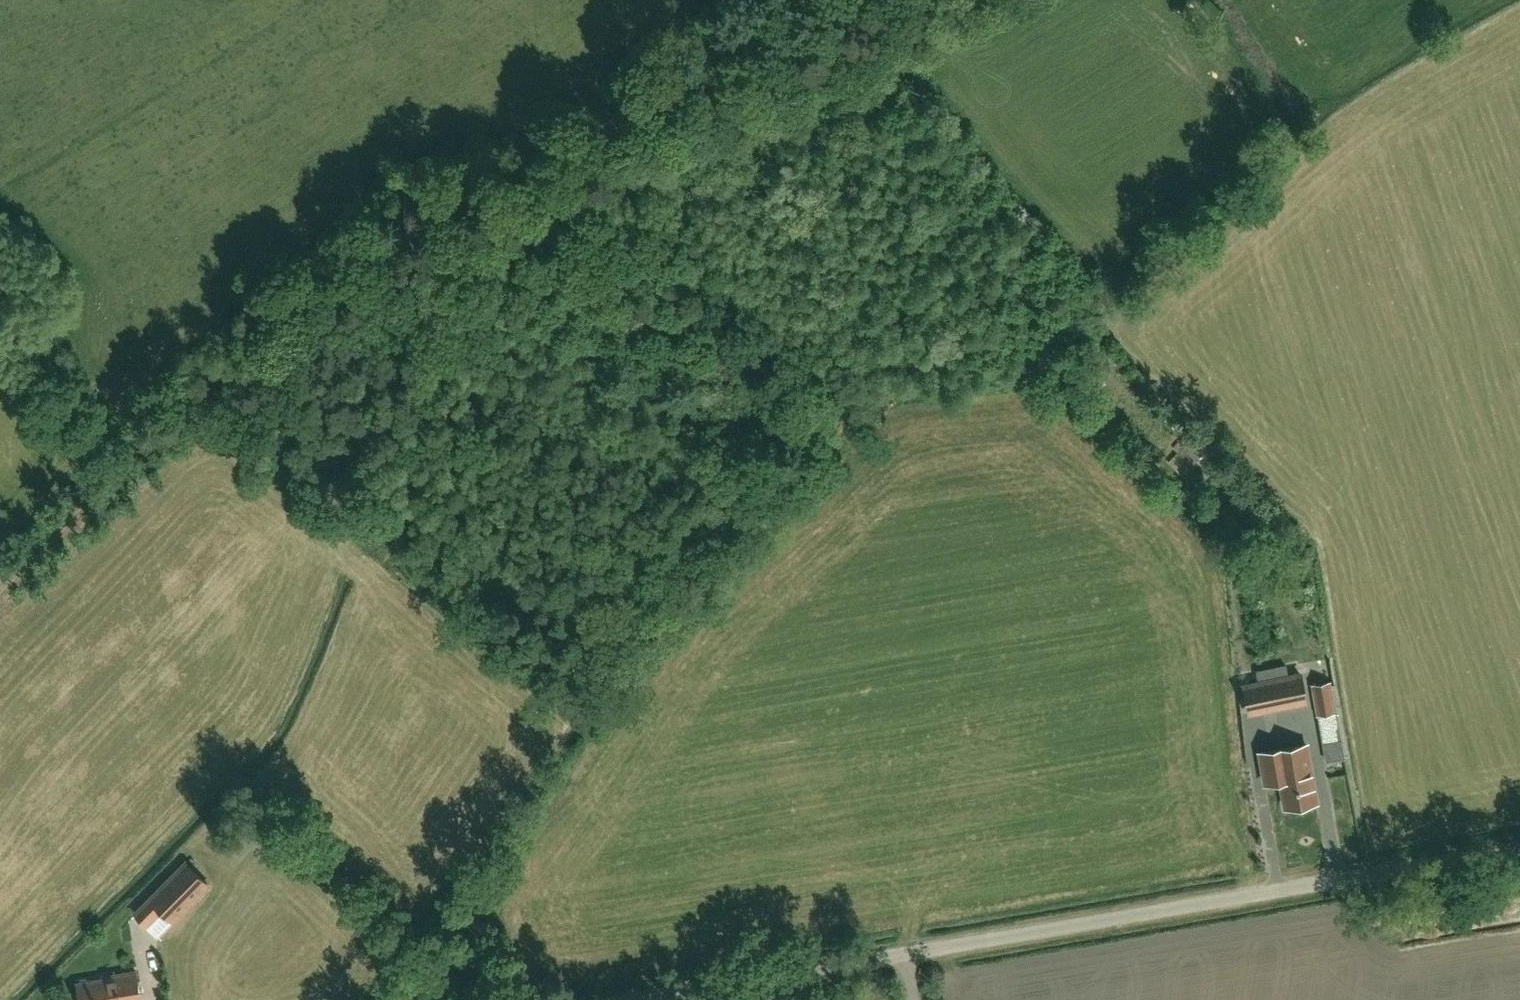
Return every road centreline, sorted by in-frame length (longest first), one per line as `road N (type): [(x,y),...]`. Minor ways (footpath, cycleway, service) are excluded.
road 1 (track): [(745,0),(589,124),(313,277),(181,397),(0,590)]
road 2 (unclassified): [(630,999),(1519,848)]

